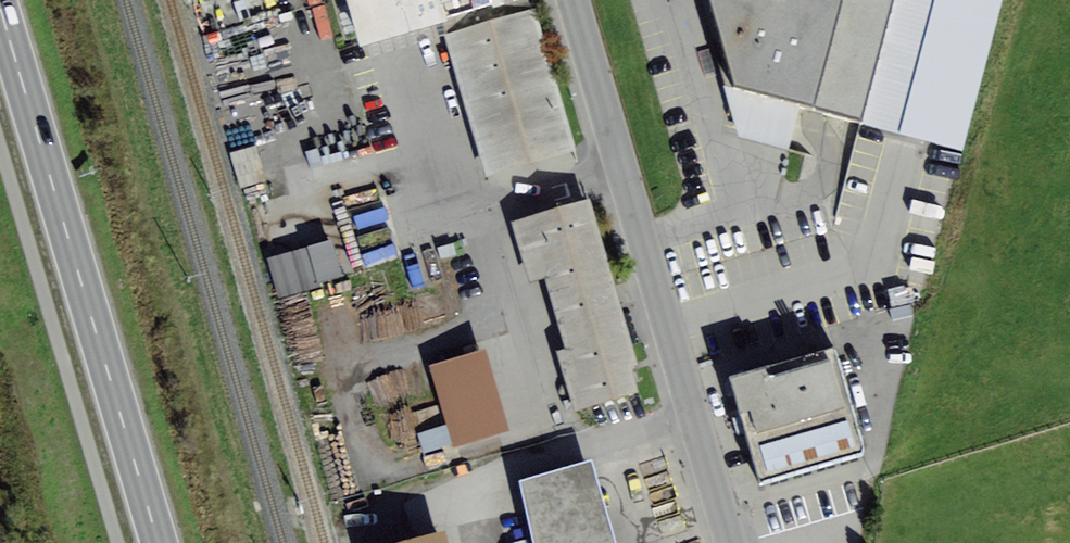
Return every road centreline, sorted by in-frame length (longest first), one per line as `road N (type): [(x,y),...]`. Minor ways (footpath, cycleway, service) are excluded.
road 1 (primary): [(1,0),(161,542)]
road 2 (residential): [(573,0),(731,542)]

